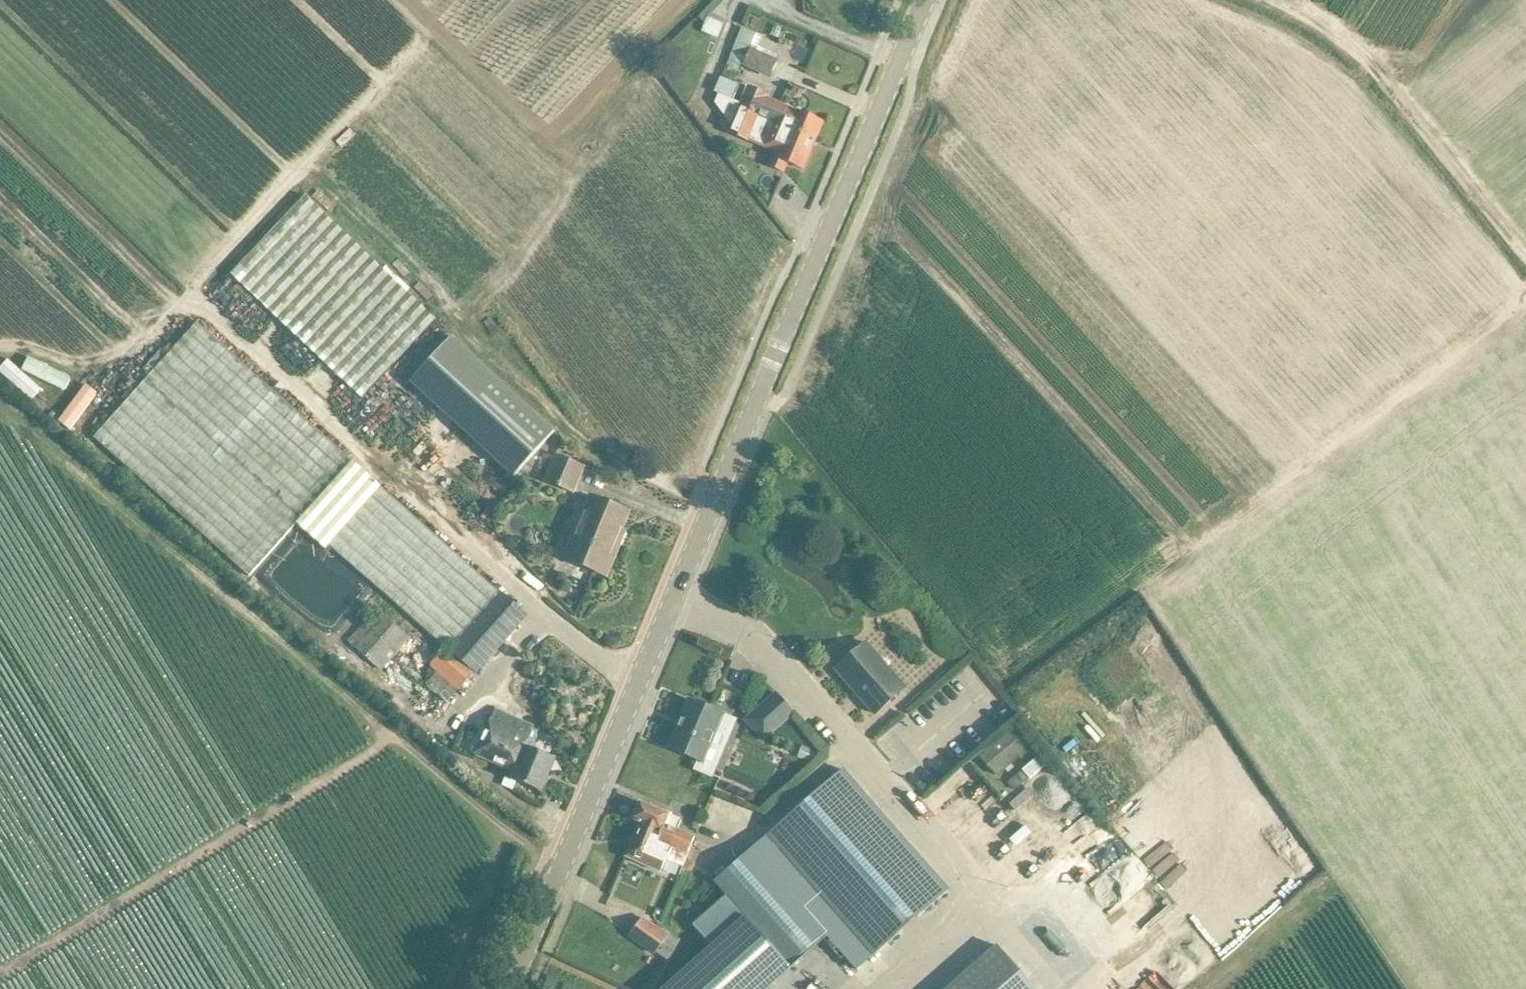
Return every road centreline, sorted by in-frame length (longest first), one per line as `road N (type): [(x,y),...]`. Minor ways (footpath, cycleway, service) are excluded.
road 1 (tertiary): [(510,988),(927,0)]
road 2 (track): [(1525,253),(1377,70),(1282,0)]

